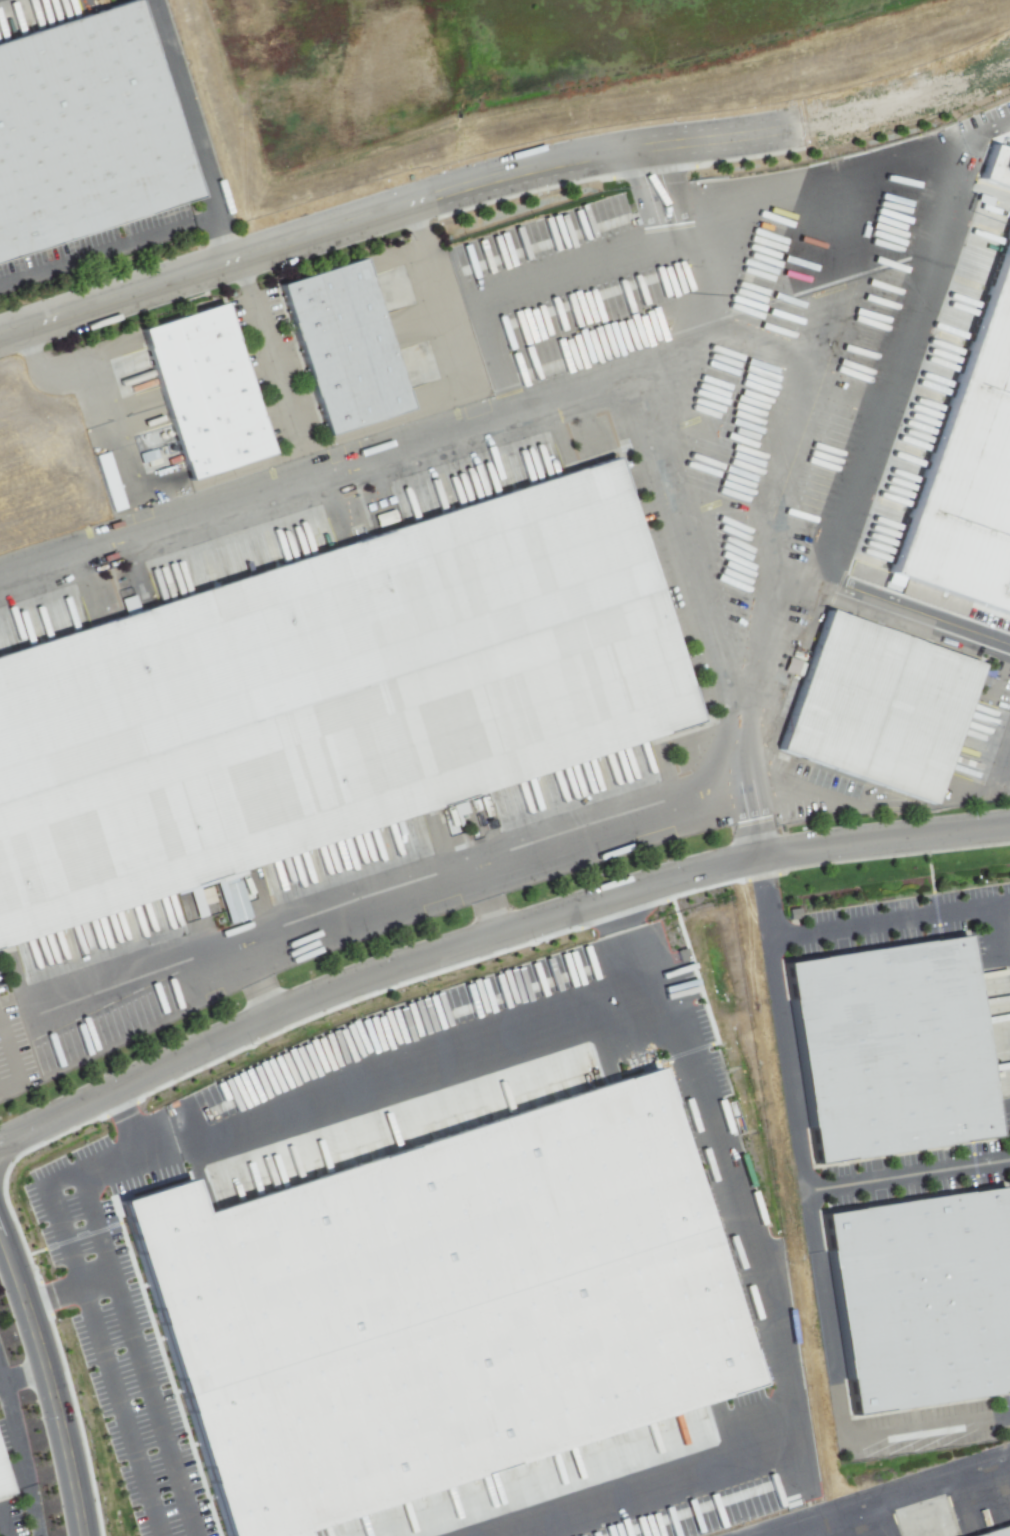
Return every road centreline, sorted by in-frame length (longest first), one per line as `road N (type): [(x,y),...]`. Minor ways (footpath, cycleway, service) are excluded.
road 1 (tertiary): [(0,1146),(311,1001),(677,882),(838,848),(1009,829)]
road 2 (residential): [(0,338),(454,191),(618,155),(789,132)]
road 3 (residential): [(0,1231),(55,1398),(84,1535)]

